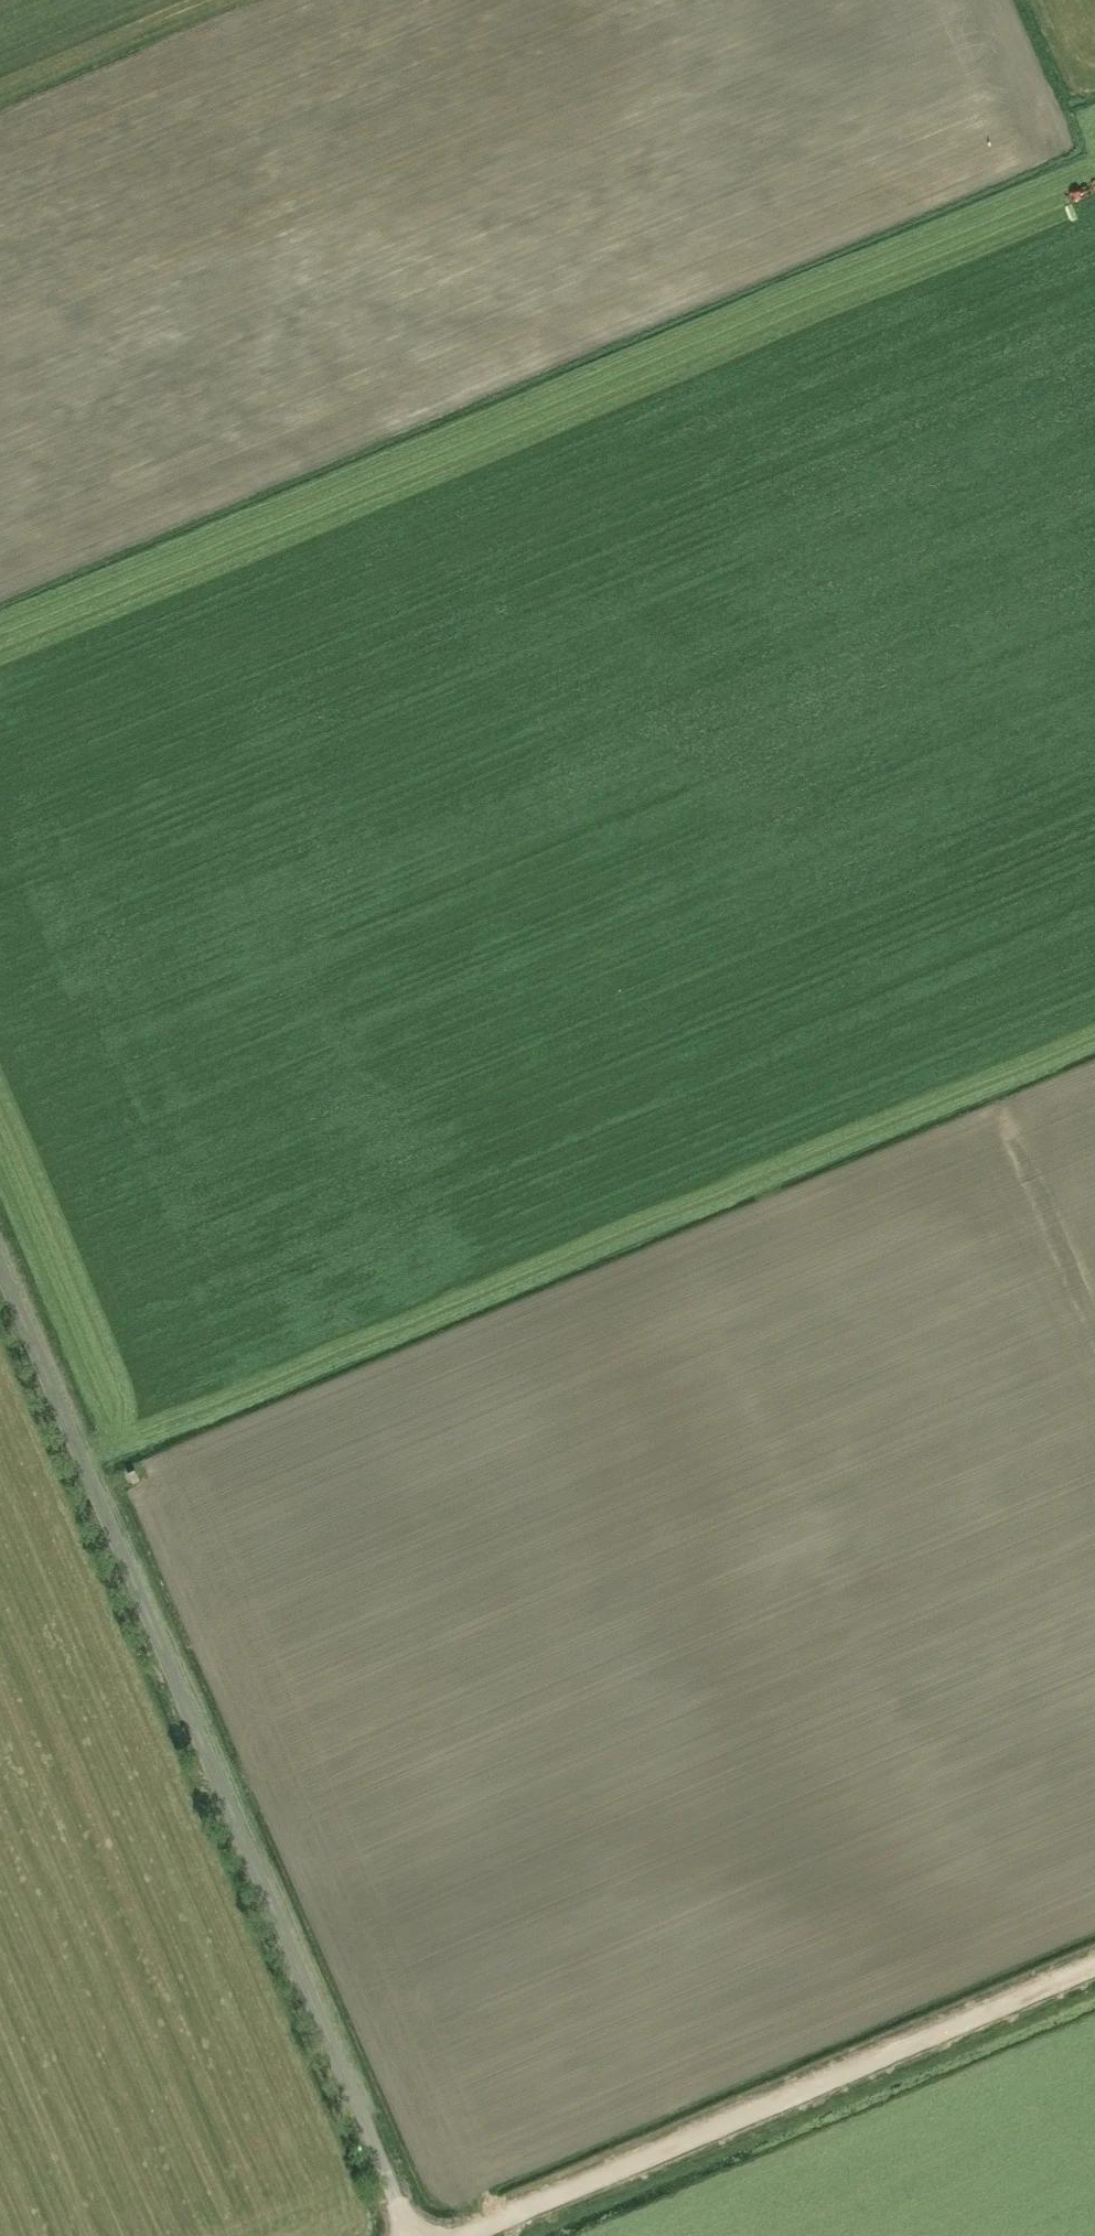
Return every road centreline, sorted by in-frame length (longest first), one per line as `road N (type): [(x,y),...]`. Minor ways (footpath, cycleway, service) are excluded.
road 1 (unclassified): [(408,2235),(0,1276)]
road 2 (unclassified): [(457,2235),(1094,1965)]

